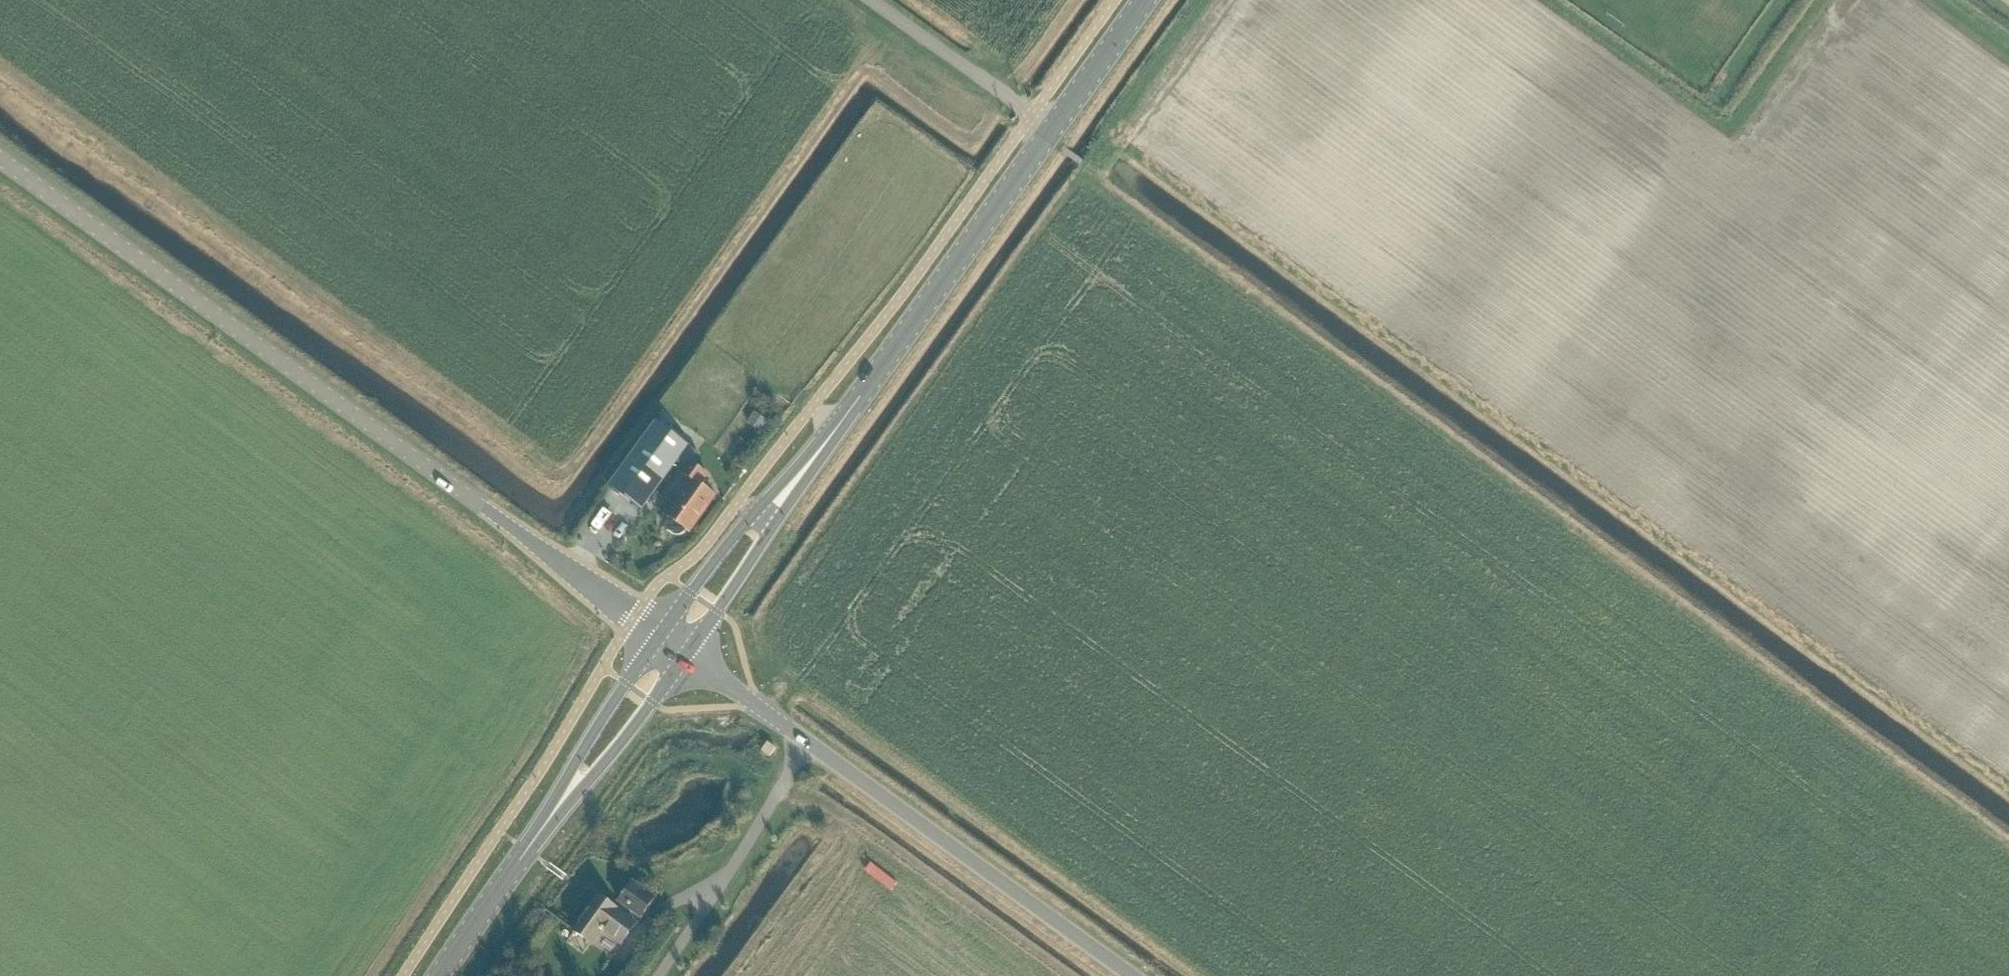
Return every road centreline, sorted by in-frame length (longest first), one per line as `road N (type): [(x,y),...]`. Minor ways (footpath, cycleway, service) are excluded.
road 1 (unclassified): [(674,645),(0,158)]
road 2 (tertiary): [(674,645),(1147,0)]
road 3 (tertiary): [(1131,975),(674,645)]
road 4 (tertiary): [(442,975),(674,645)]

